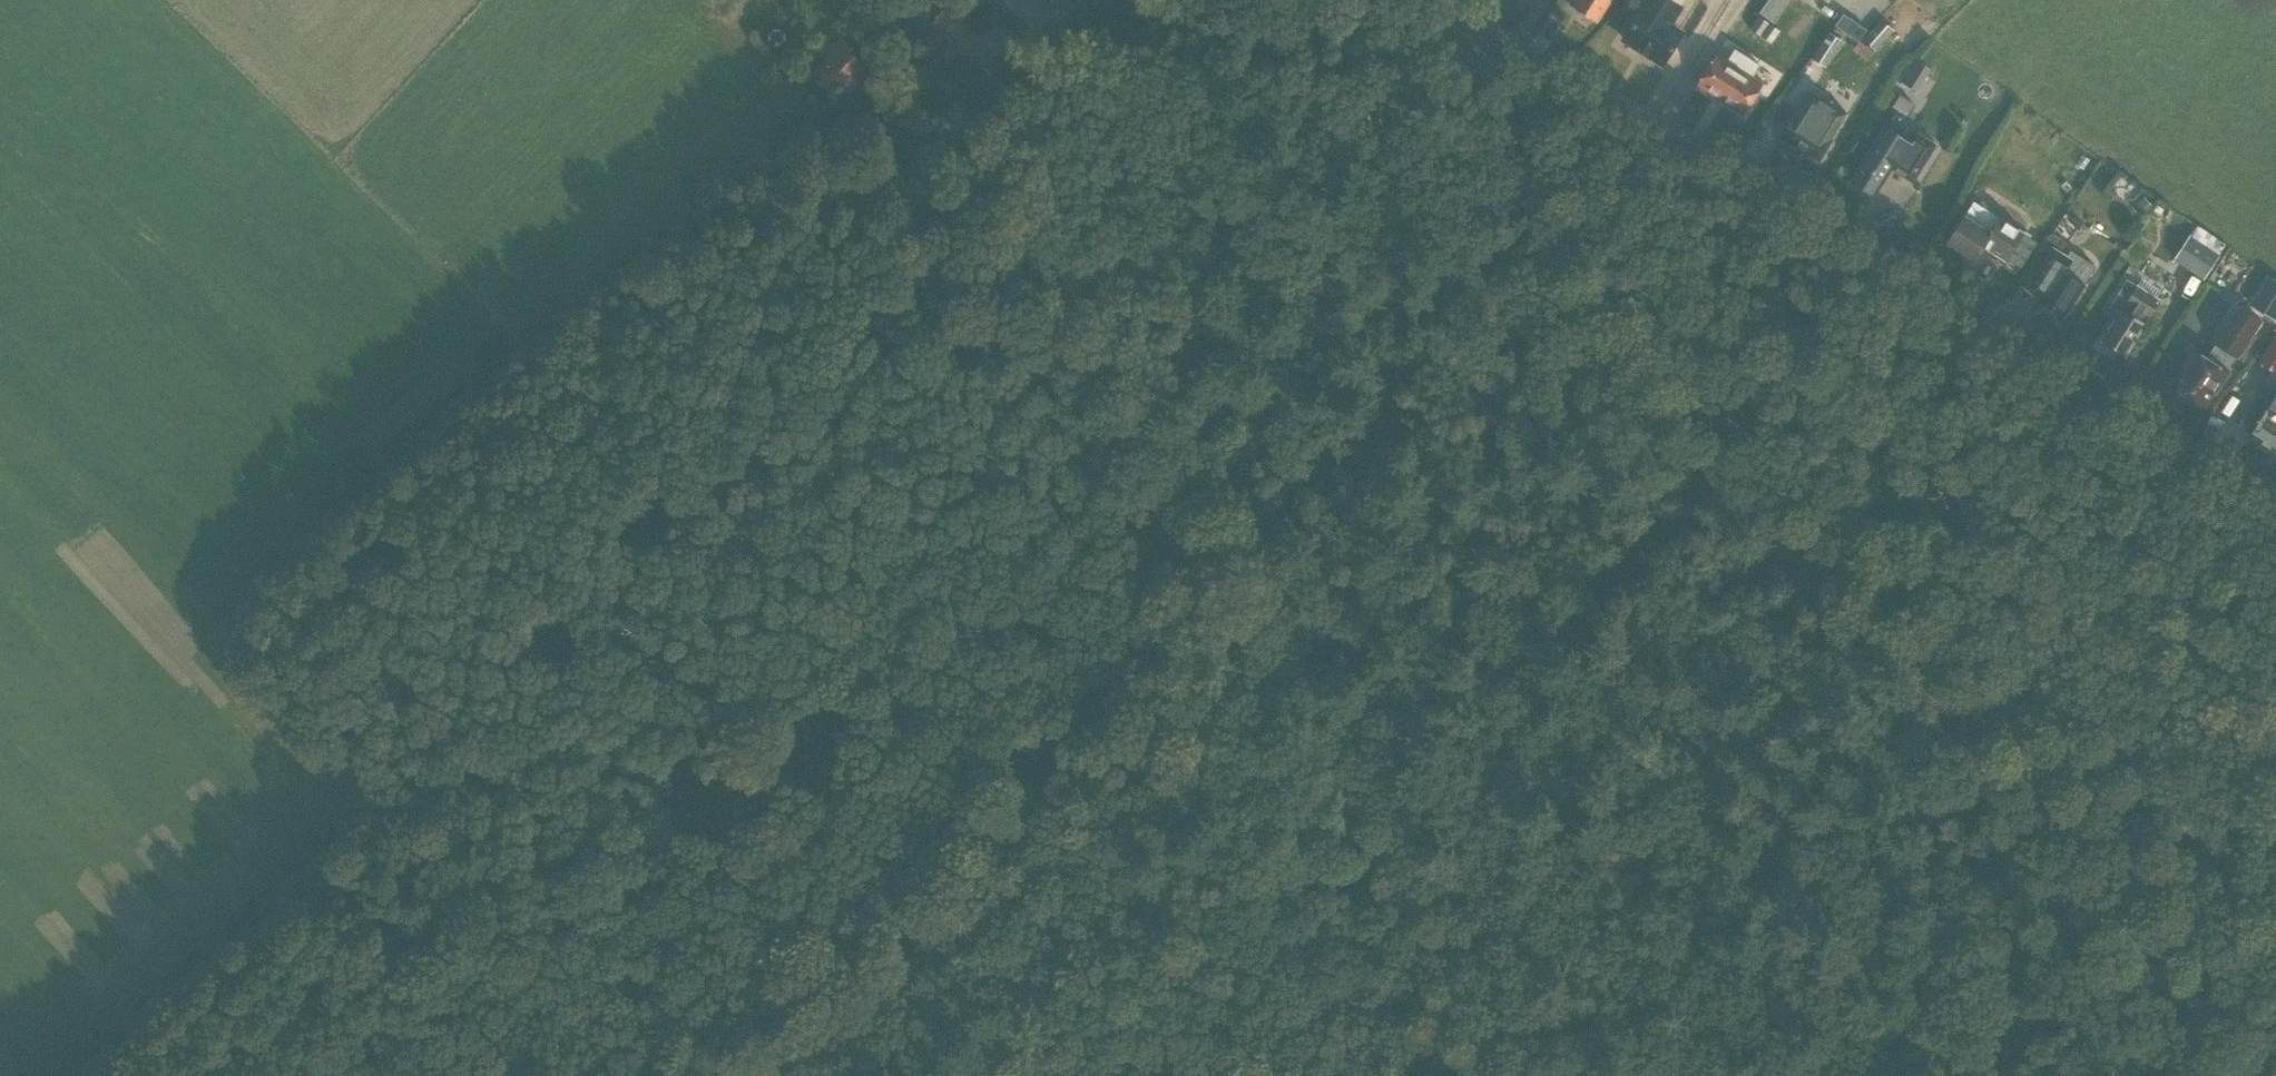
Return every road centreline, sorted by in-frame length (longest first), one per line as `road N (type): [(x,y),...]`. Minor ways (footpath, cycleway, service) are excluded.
road 1 (track): [(1075,0),(864,197),(1562,1075)]
road 2 (track): [(2247,1075),(2193,1012),(2103,928),(1858,622),(1791,562),(1586,314),(1560,215),(1569,120)]
road 3 (tertiary): [(2275,531),(1435,0)]

